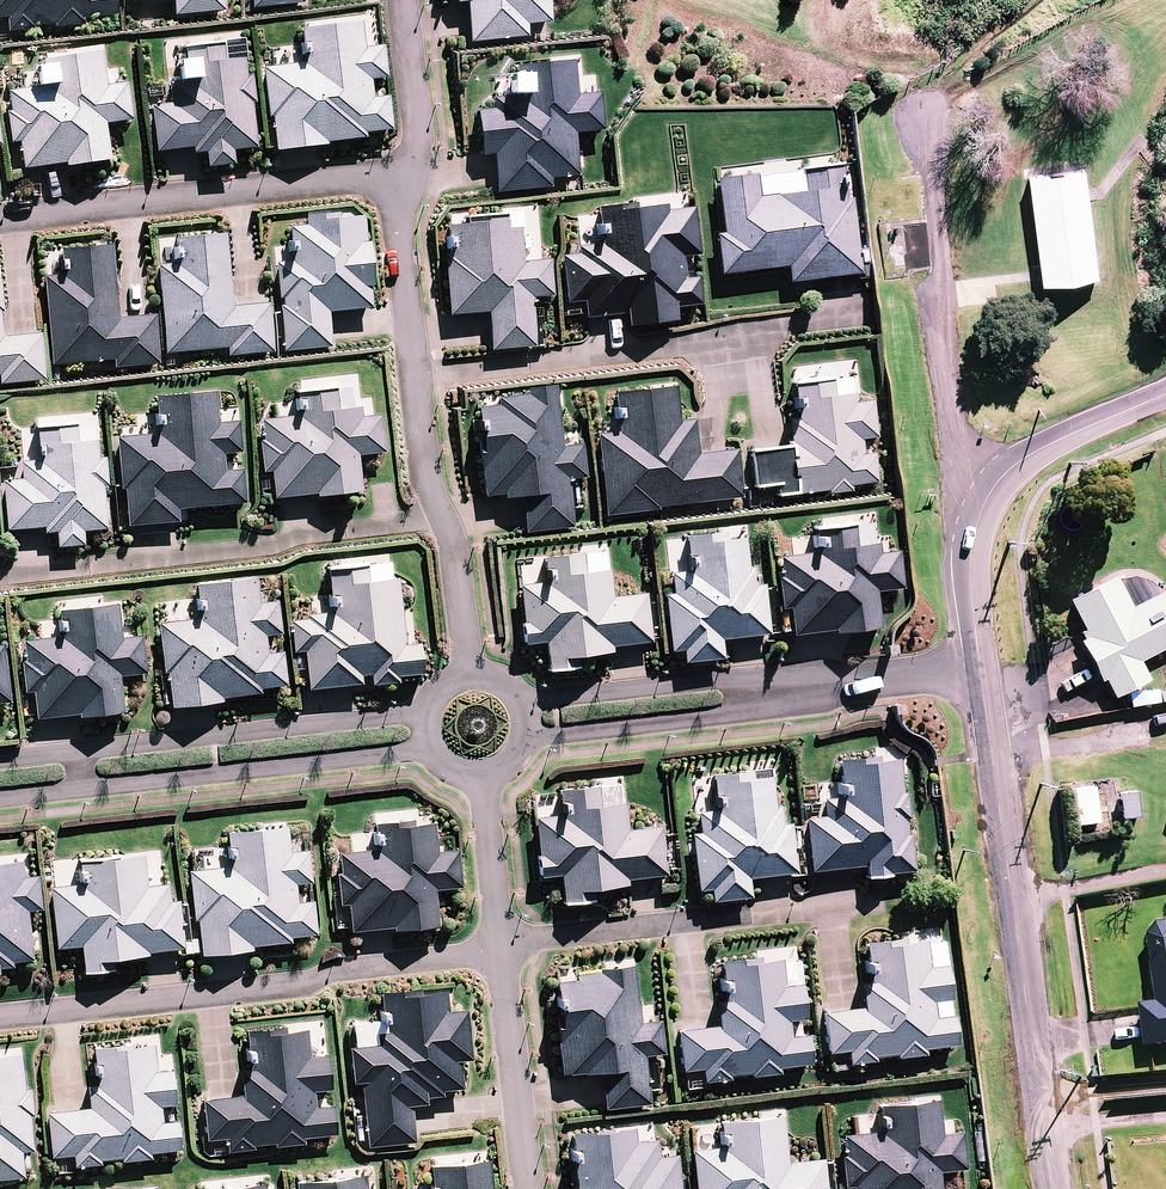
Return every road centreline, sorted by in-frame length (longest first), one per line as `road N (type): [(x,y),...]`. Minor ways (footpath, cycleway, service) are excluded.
road 1 (tertiary): [(980,669),(1052,1188)]
road 2 (residential): [(0,1019),(299,989),(333,972),(502,947)]
road 3 (residential): [(416,380),(867,321)]
road 4 (residential): [(0,581),(443,517)]
road 5 (residential): [(0,217),(395,180)]
road 6 (residential): [(440,752),(83,790)]
road 7 (residential): [(79,754),(432,717)]
road 8 (residential): [(502,947),(805,907)]
road 9 (residential): [(1165,395),(1013,466),(981,510),(970,569)]
road 10 (residential): [(517,703),(727,682),(769,693)]
road 11 (residential): [(769,693),(735,714),(522,737)]
road 12 (residential): [(532,1188),(502,947)]
road 13 (residential): [(980,669),(769,693)]
road 14 (residential): [(416,380),(395,180)]
road 15 (residential): [(395,180),(416,135),(398,0)]
road 16 (residential): [(502,947),(483,773)]
road 17 (residential): [(472,680),(453,536),(443,517)]
road 18 (residential): [(443,517),(426,479),(416,380)]
road 19 (track): [(1035,0),(929,88)]

